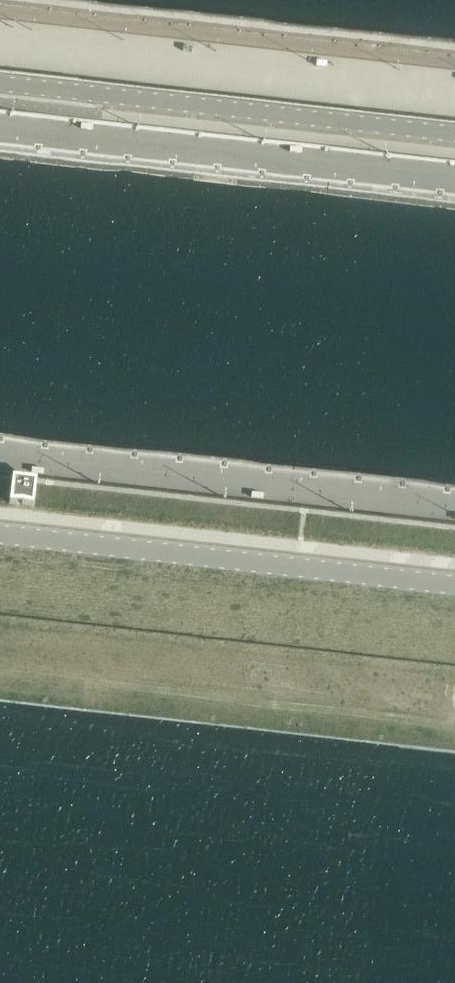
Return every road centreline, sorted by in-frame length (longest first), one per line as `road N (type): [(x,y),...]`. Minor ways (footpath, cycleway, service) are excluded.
road 1 (tertiary): [(0,86),(454,136)]
road 2 (tertiary): [(454,576),(0,528)]

